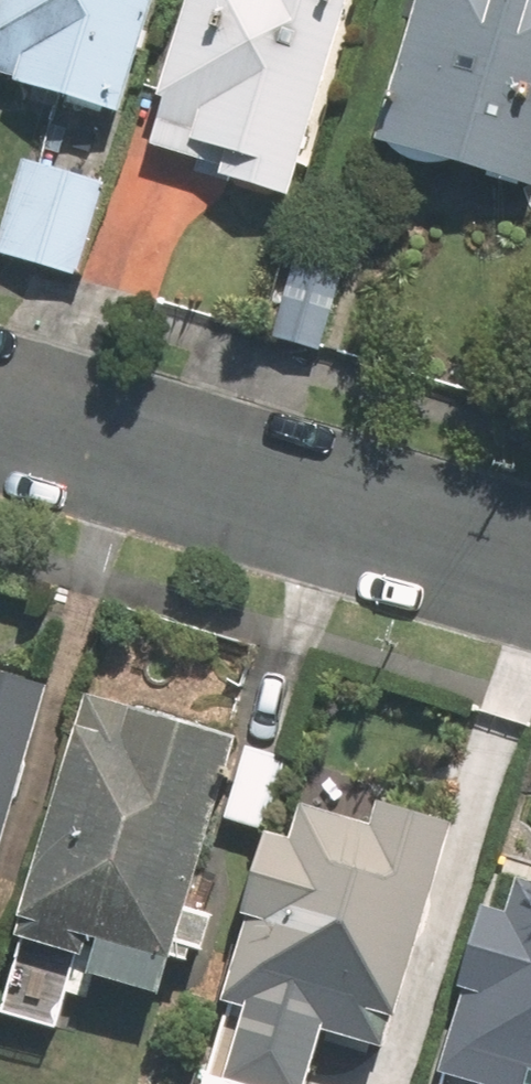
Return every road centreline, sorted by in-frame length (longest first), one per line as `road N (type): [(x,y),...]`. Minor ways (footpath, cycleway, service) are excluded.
road 1 (residential): [(0,413),(530,569)]

